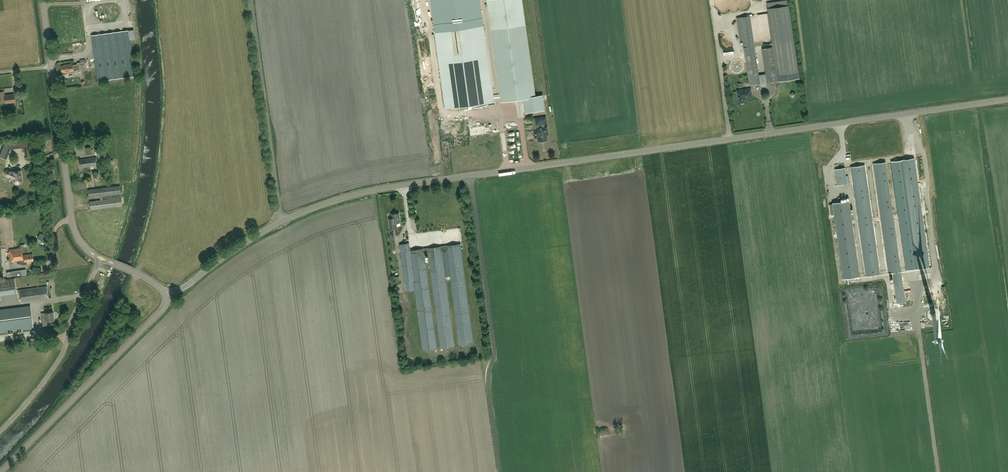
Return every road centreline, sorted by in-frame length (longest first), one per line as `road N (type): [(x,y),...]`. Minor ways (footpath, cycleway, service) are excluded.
road 1 (unclassified): [(166,294),(283,221),(373,190),(1007,99)]
road 2 (tertiary): [(101,259),(73,224),(42,0)]
road 3 (tertiary): [(3,471),(150,323),(166,294)]
road 4 (unclassified): [(0,431),(62,355),(101,259)]

